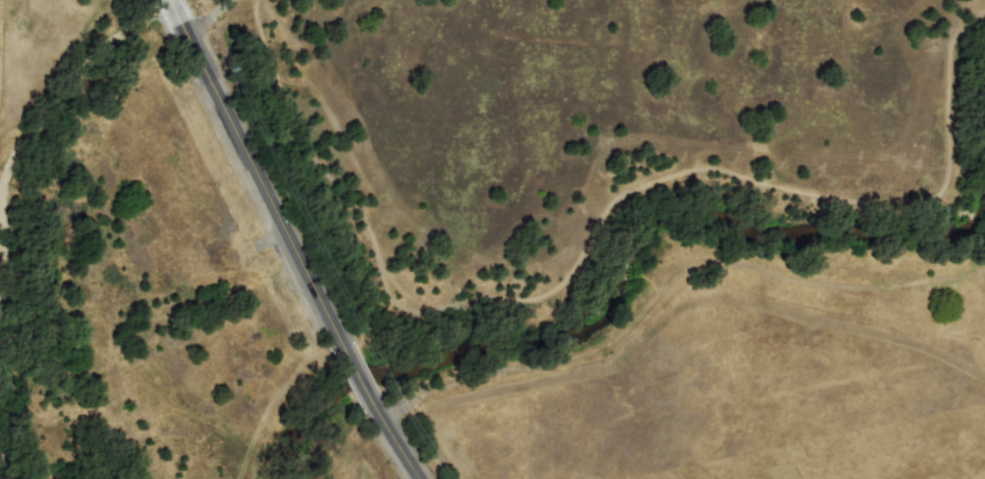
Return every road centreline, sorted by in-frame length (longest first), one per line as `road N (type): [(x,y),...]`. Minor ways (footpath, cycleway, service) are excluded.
road 1 (tertiary): [(416,478),(165,0)]

